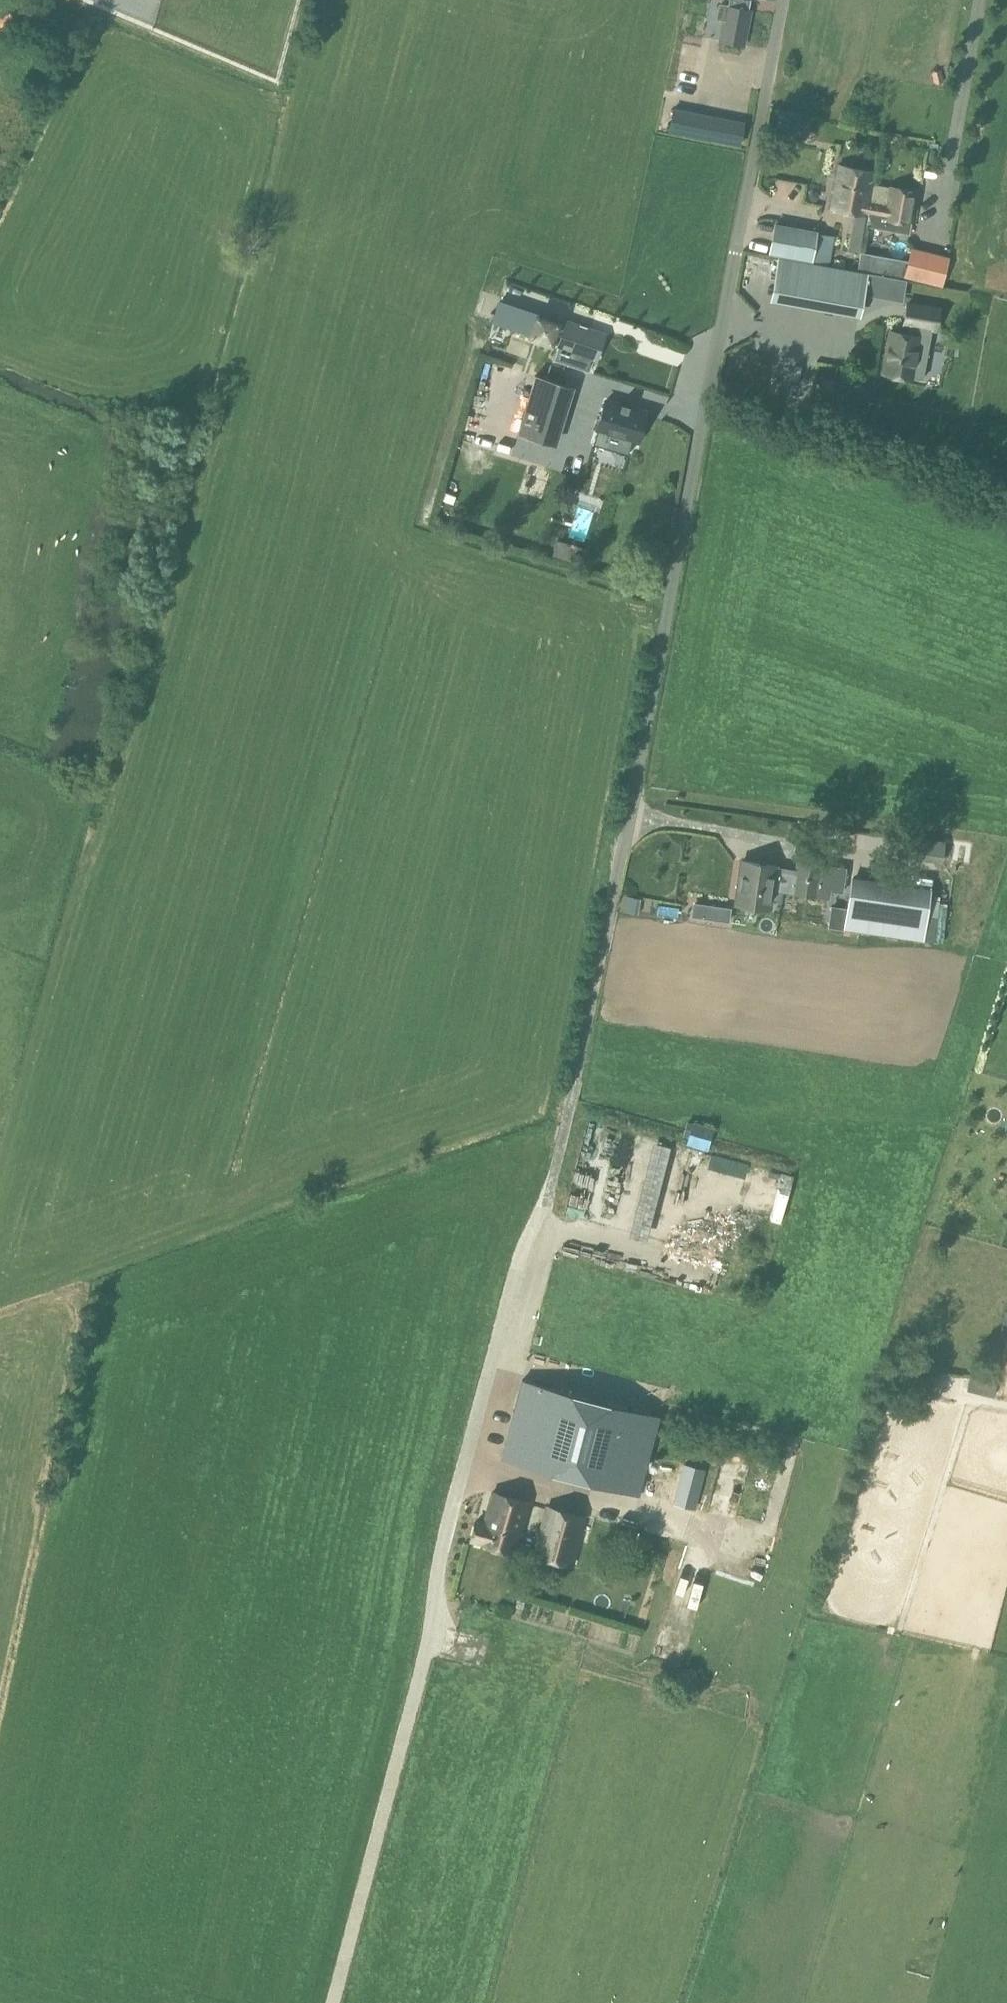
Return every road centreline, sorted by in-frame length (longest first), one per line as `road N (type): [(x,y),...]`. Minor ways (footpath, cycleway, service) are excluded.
road 1 (unclassified): [(333,2002),(541,1234),(782,0)]

